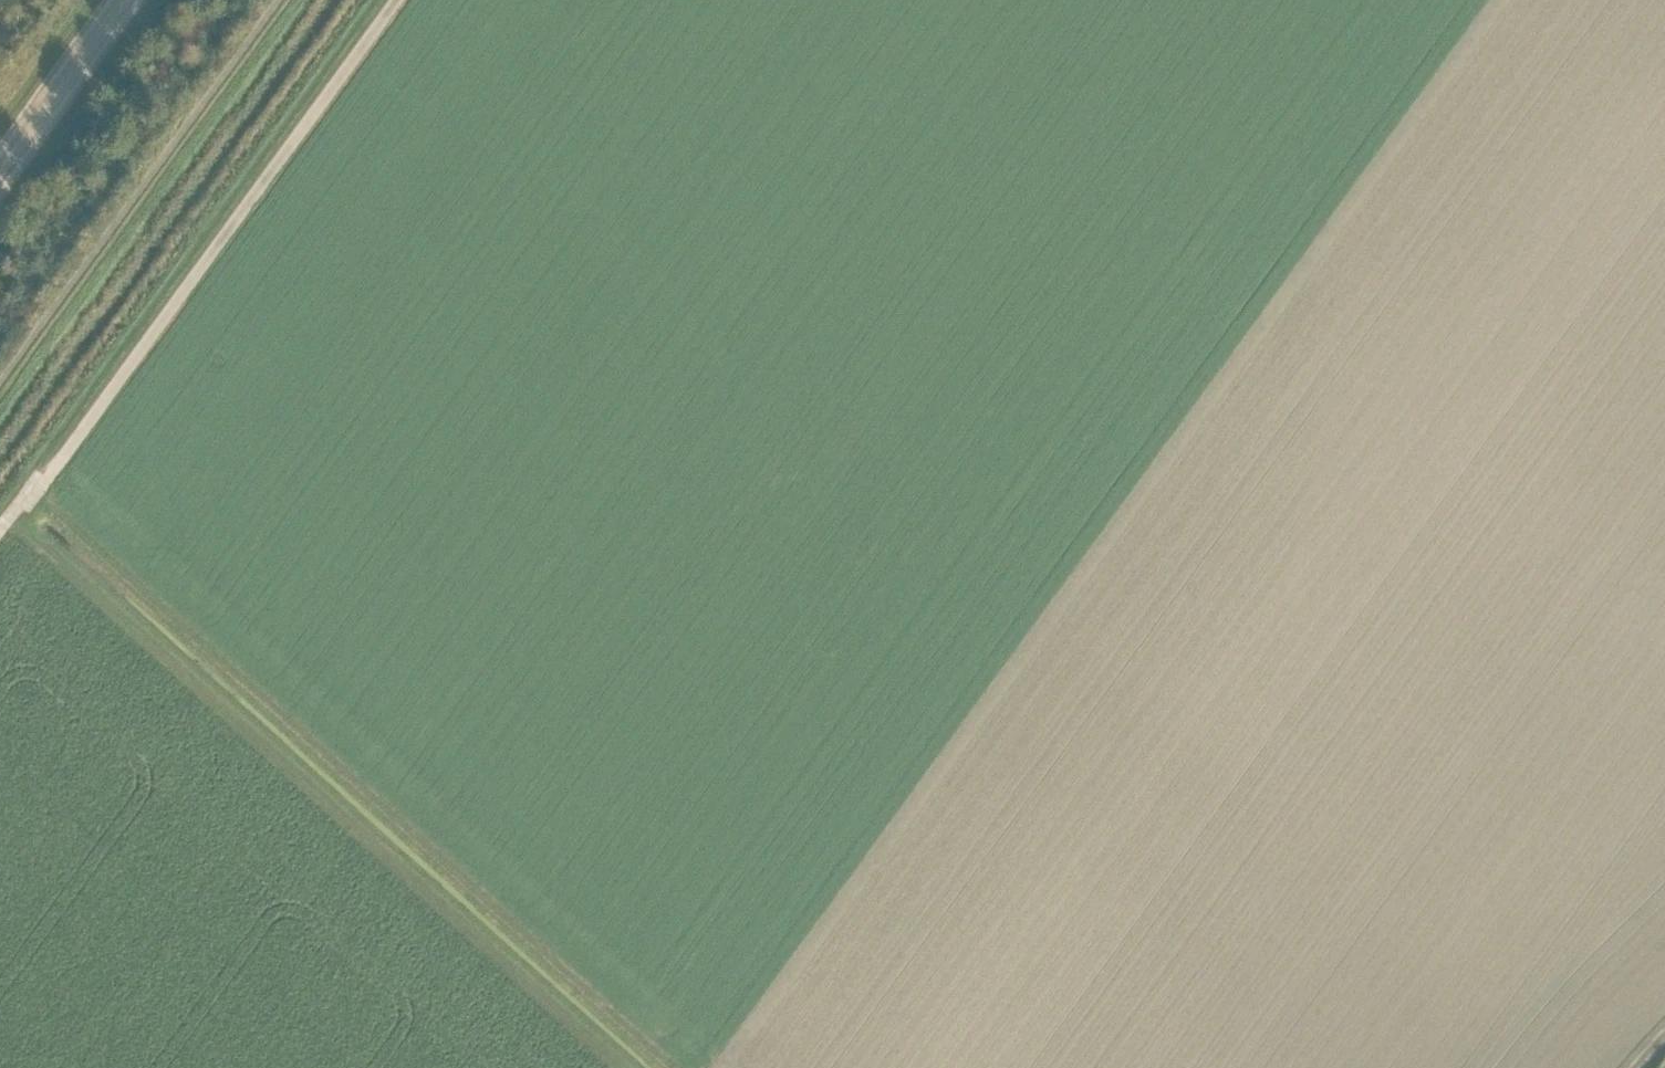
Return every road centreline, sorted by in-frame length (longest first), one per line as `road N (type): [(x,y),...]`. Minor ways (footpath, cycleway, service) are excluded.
road 1 (track): [(395,0),(31,513)]

